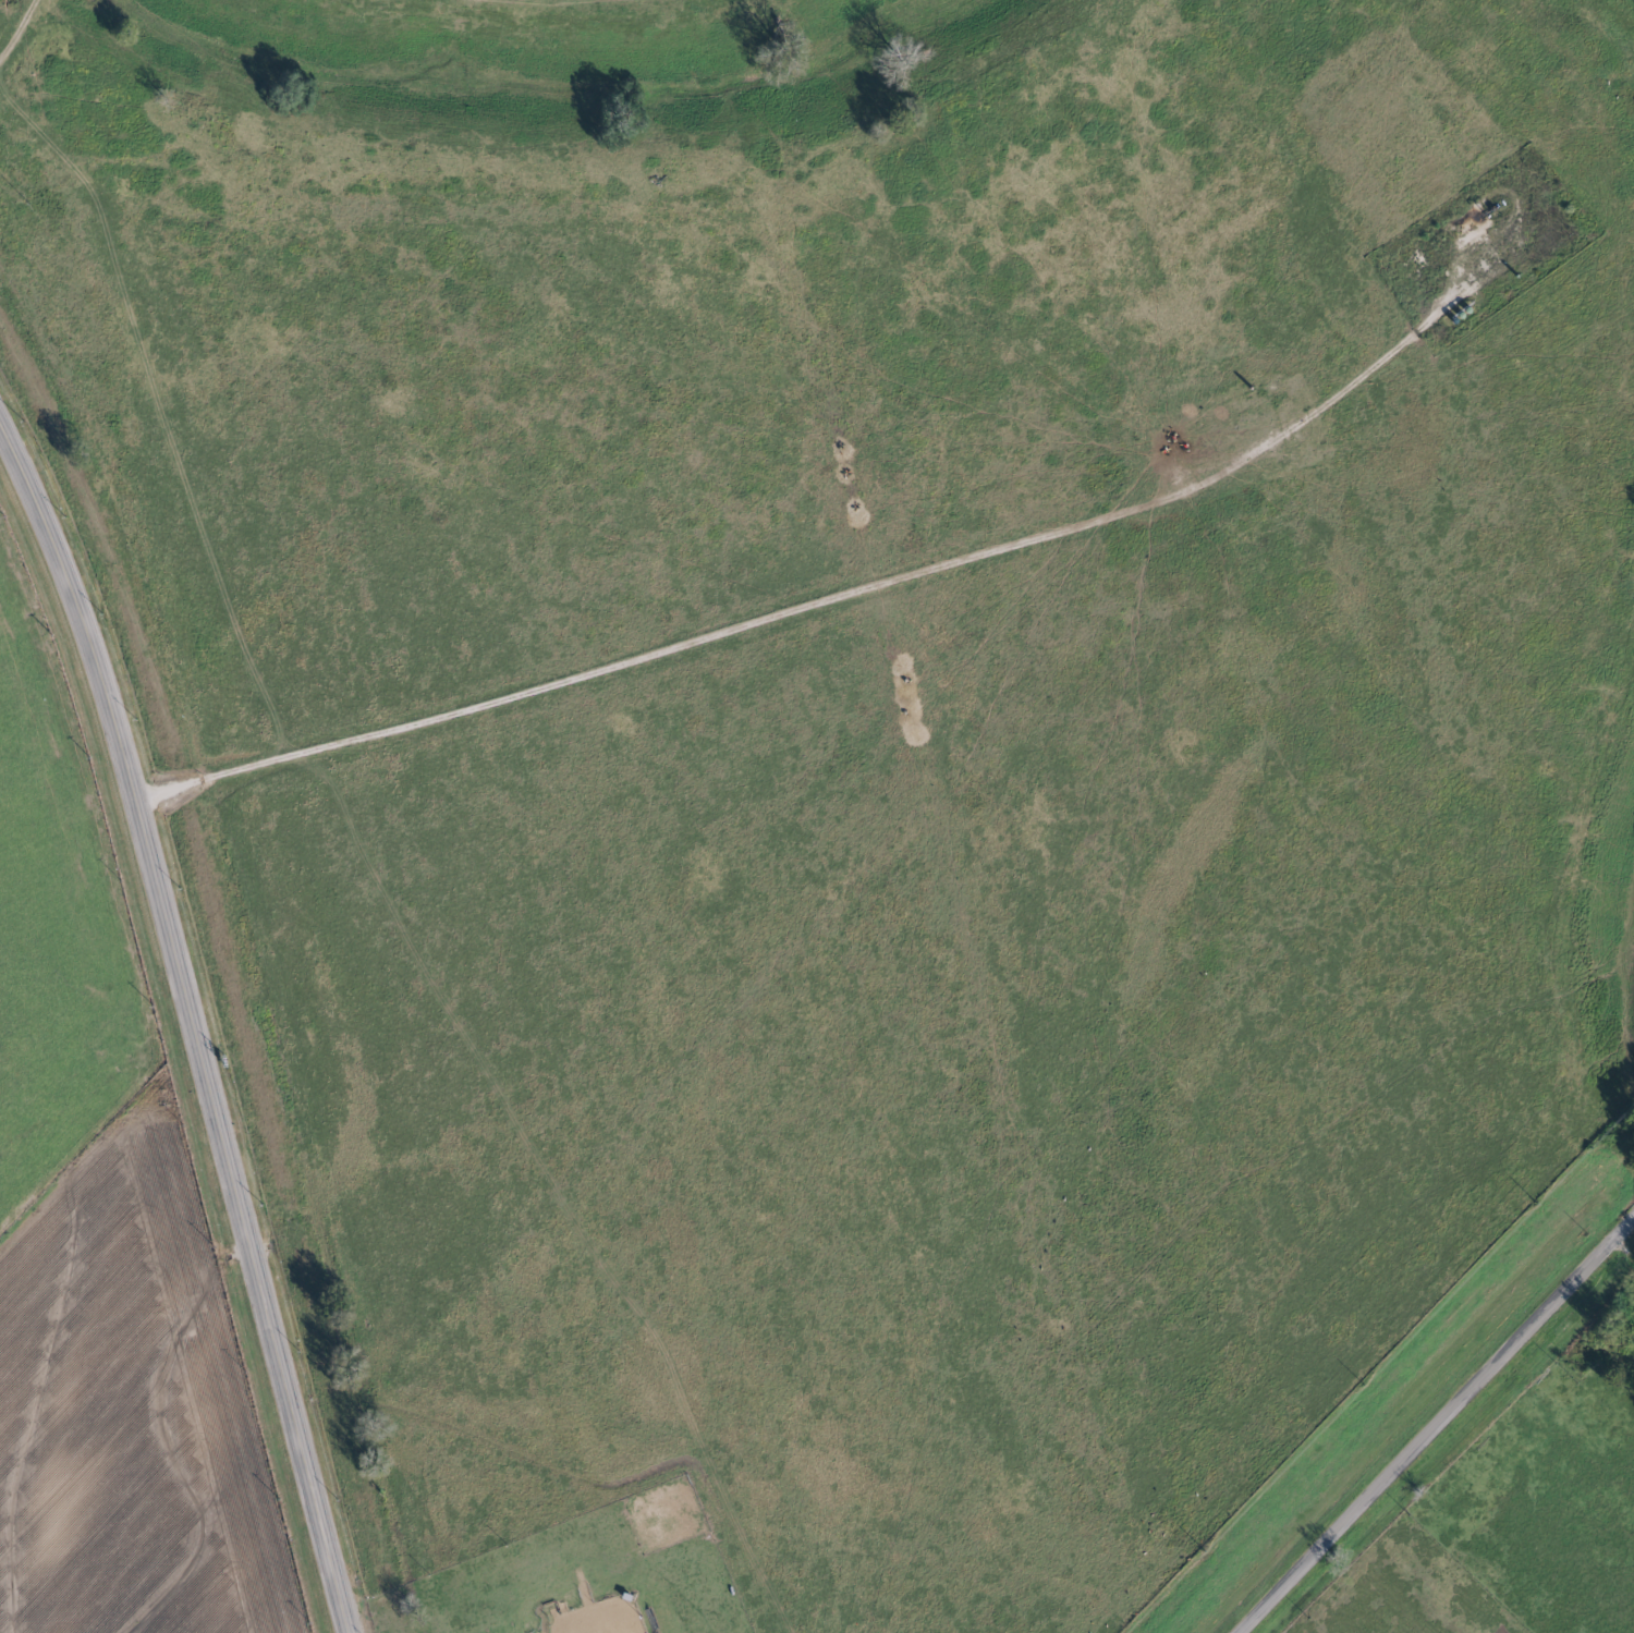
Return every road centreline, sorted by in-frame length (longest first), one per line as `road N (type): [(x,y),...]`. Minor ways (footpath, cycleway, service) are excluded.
road 1 (secondary): [(0,433),(39,516),(135,804),(347,1632)]
road 2 (tertiary): [(1227,1632),(1633,1208)]

